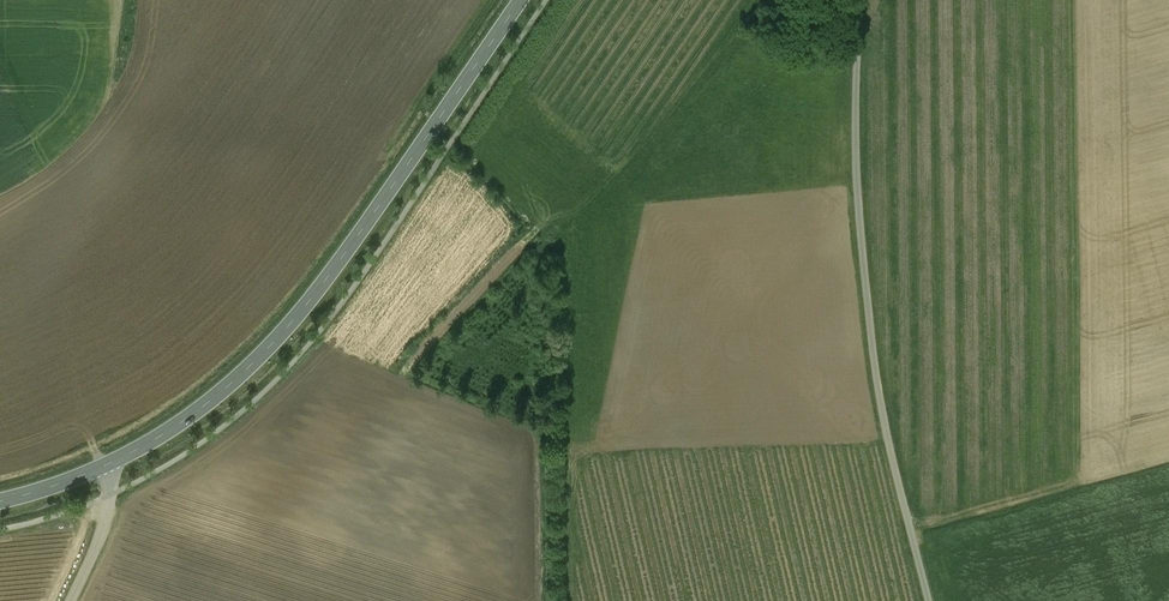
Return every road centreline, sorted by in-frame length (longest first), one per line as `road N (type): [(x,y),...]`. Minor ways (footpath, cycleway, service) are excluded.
road 1 (secondary): [(521,0),(351,247),(238,378),(133,451),(0,501)]
road 2 (unclassified): [(861,0),(855,166),(875,370),(928,600)]

